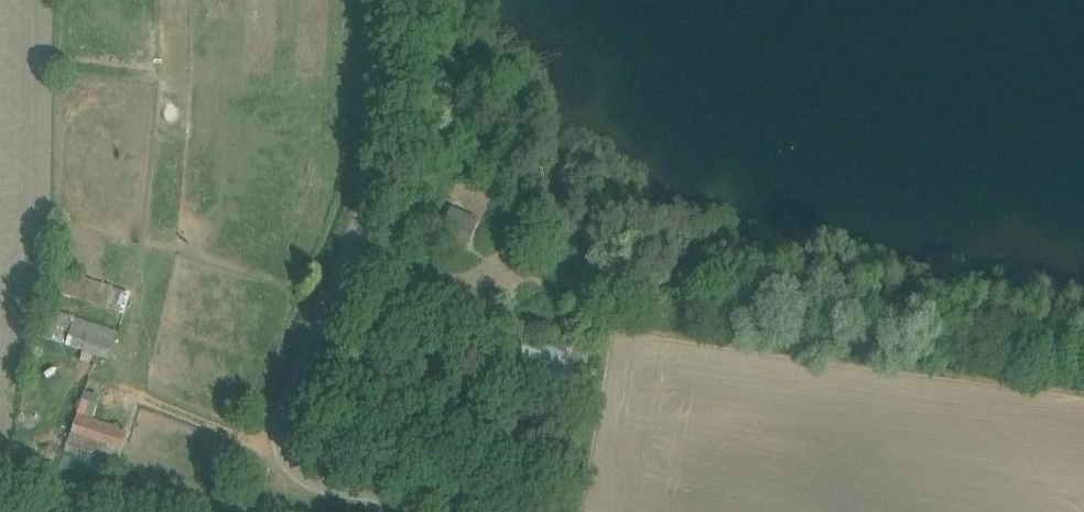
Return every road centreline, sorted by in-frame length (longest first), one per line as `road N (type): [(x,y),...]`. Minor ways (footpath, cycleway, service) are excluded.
road 1 (unclassified): [(506,511),(308,473),(287,448),(287,409),(354,246),(373,169),(381,0)]

